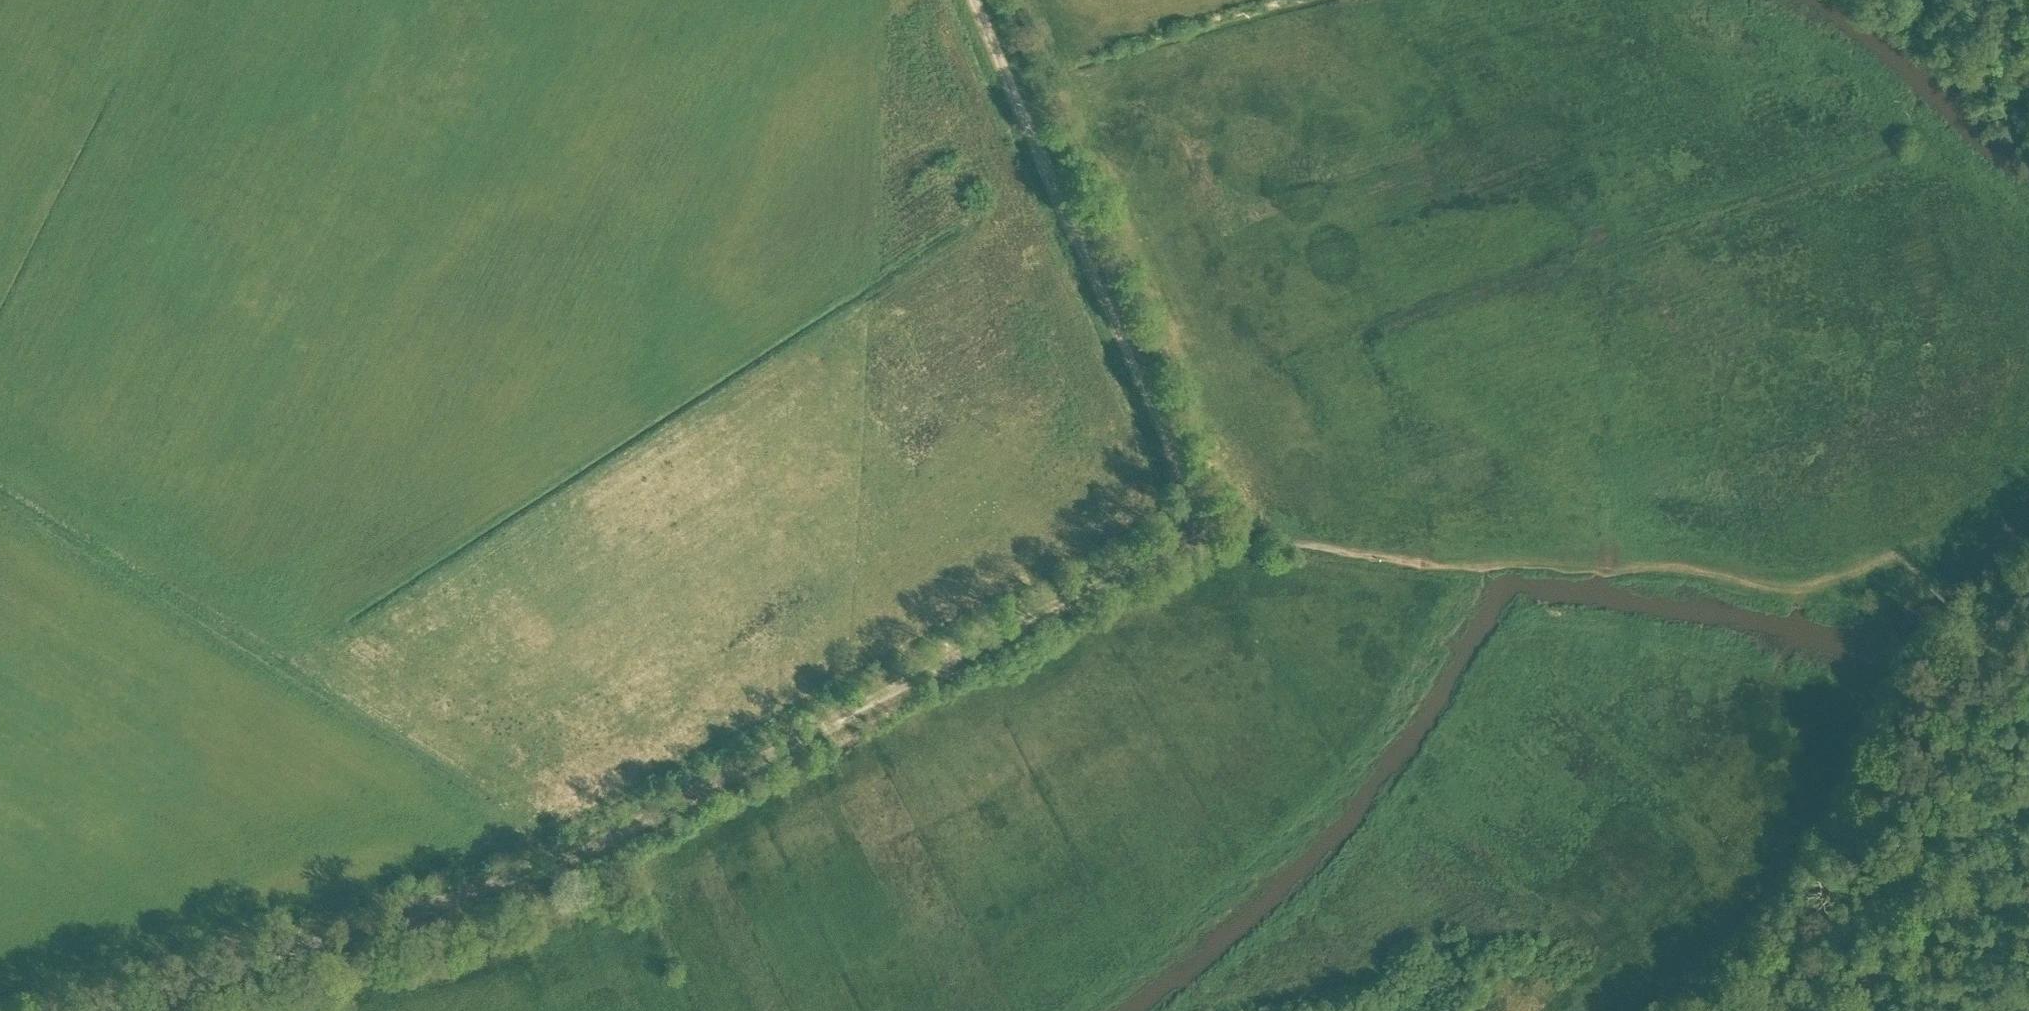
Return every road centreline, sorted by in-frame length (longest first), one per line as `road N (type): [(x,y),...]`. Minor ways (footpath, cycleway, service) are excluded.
road 1 (track): [(100,1010),(530,873),(1204,531)]
road 2 (track): [(1204,531),(970,0)]

